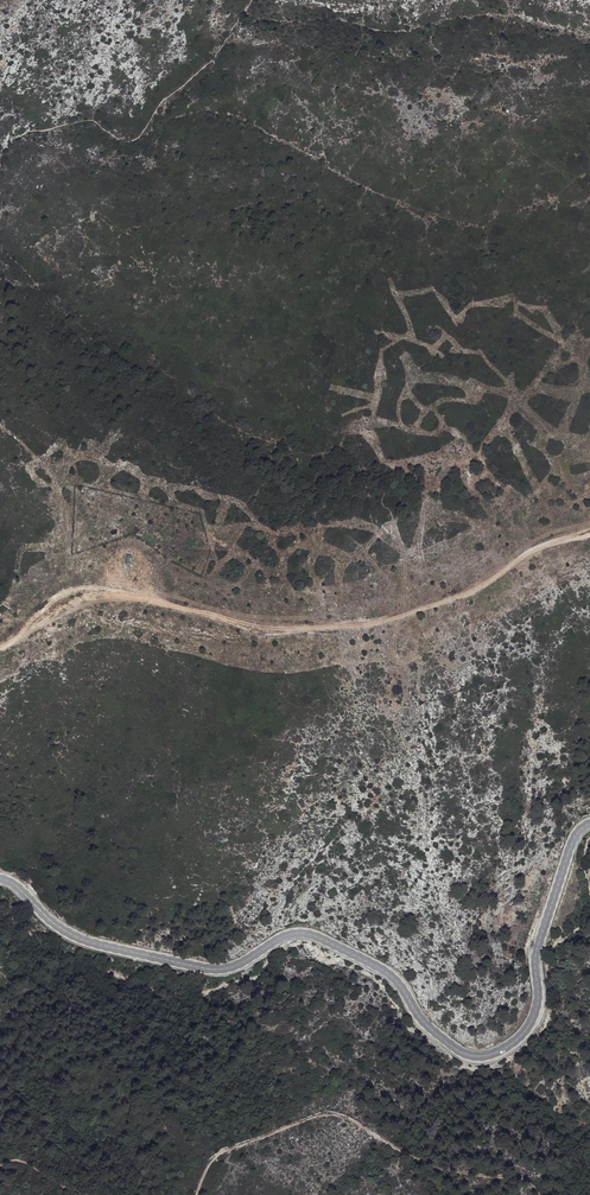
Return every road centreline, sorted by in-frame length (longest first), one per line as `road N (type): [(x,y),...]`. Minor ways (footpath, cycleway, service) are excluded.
road 1 (secondary): [(589,823),(575,836),(537,946),(533,1017),(511,1044),(480,1056),(436,1032),(391,975),(328,939),(296,933),(234,964),(198,966),(73,935),(0,879)]
road 2 (track): [(589,534),(536,548),(470,594),(399,616),(264,630),(93,588),(57,598),(0,642)]

